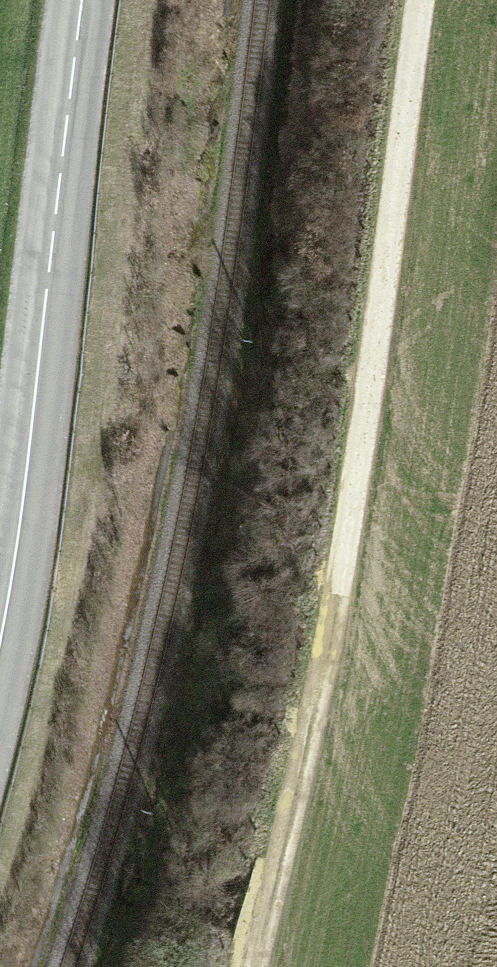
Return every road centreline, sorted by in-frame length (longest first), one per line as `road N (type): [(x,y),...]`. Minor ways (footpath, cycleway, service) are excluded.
road 1 (track): [(417,0),(334,611),(255,966)]
road 2 (tertiary): [(0,643),(82,0)]

